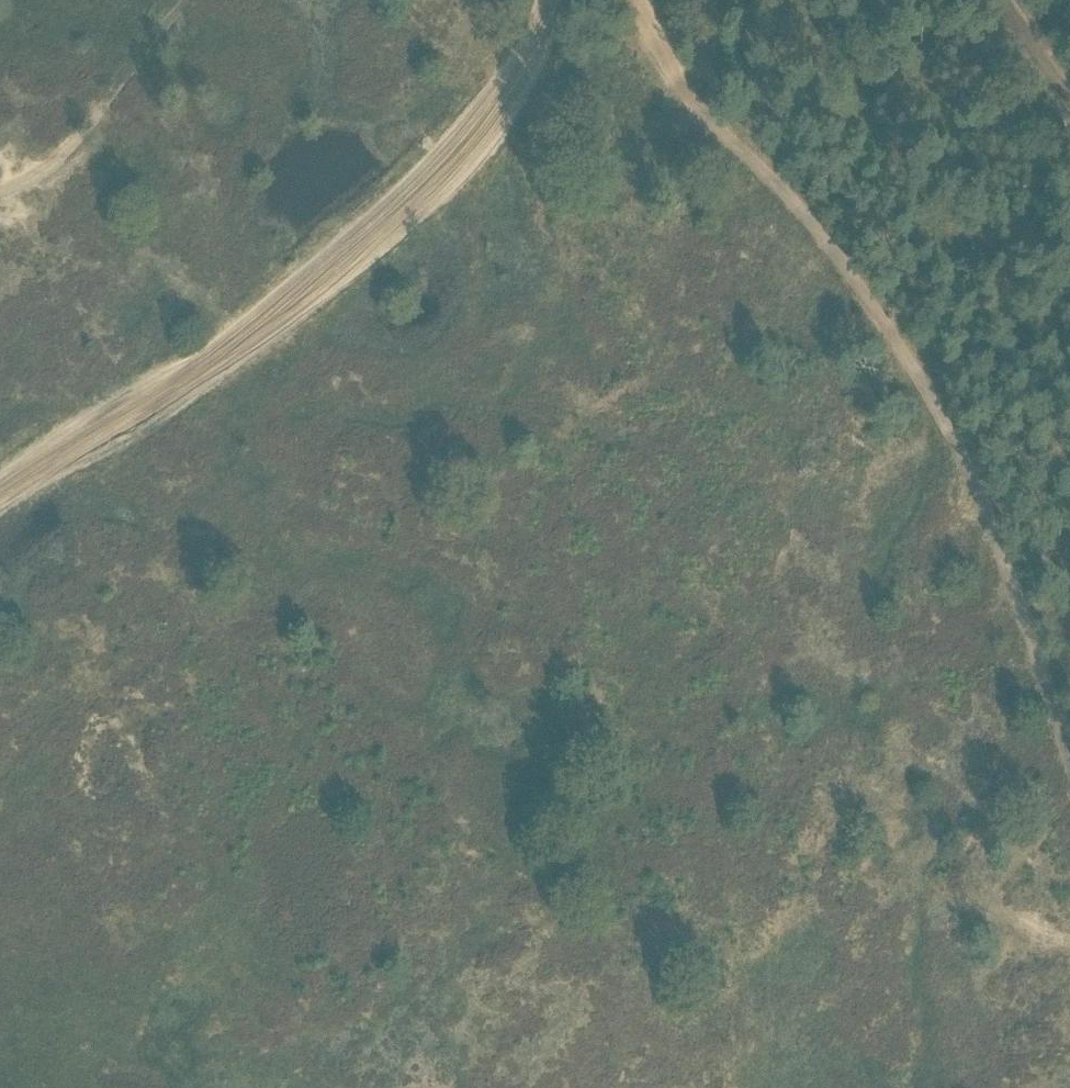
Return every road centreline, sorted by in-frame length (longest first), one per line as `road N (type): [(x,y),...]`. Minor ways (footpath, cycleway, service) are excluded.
road 1 (track): [(1069,769),(1016,598),(932,401),(809,219),(678,88),(636,35),(622,0)]
road 2 (track): [(549,0),(496,100),(368,242),(242,337),(0,492)]
road 3 (track): [(1069,130),(1002,0)]

